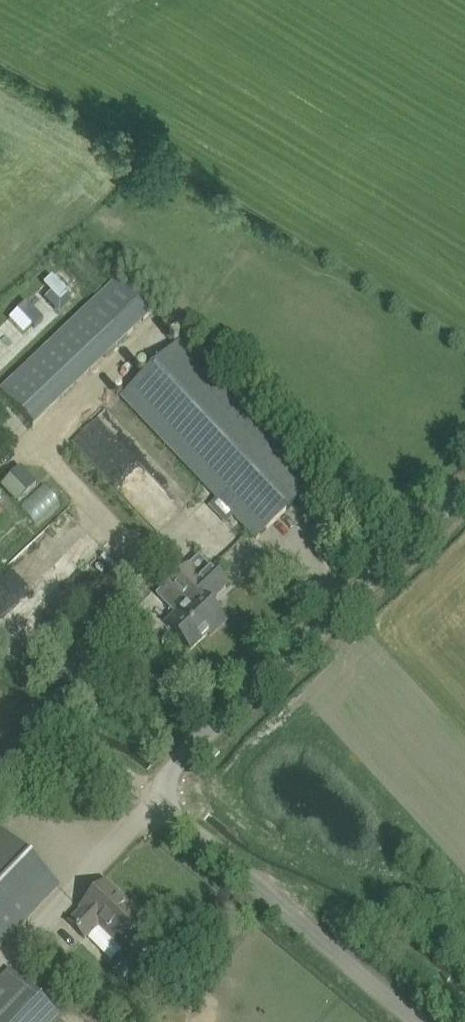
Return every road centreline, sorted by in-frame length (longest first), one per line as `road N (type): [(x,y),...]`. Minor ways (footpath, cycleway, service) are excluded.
road 1 (unclassified): [(420,1021),(151,794),(464,490)]

